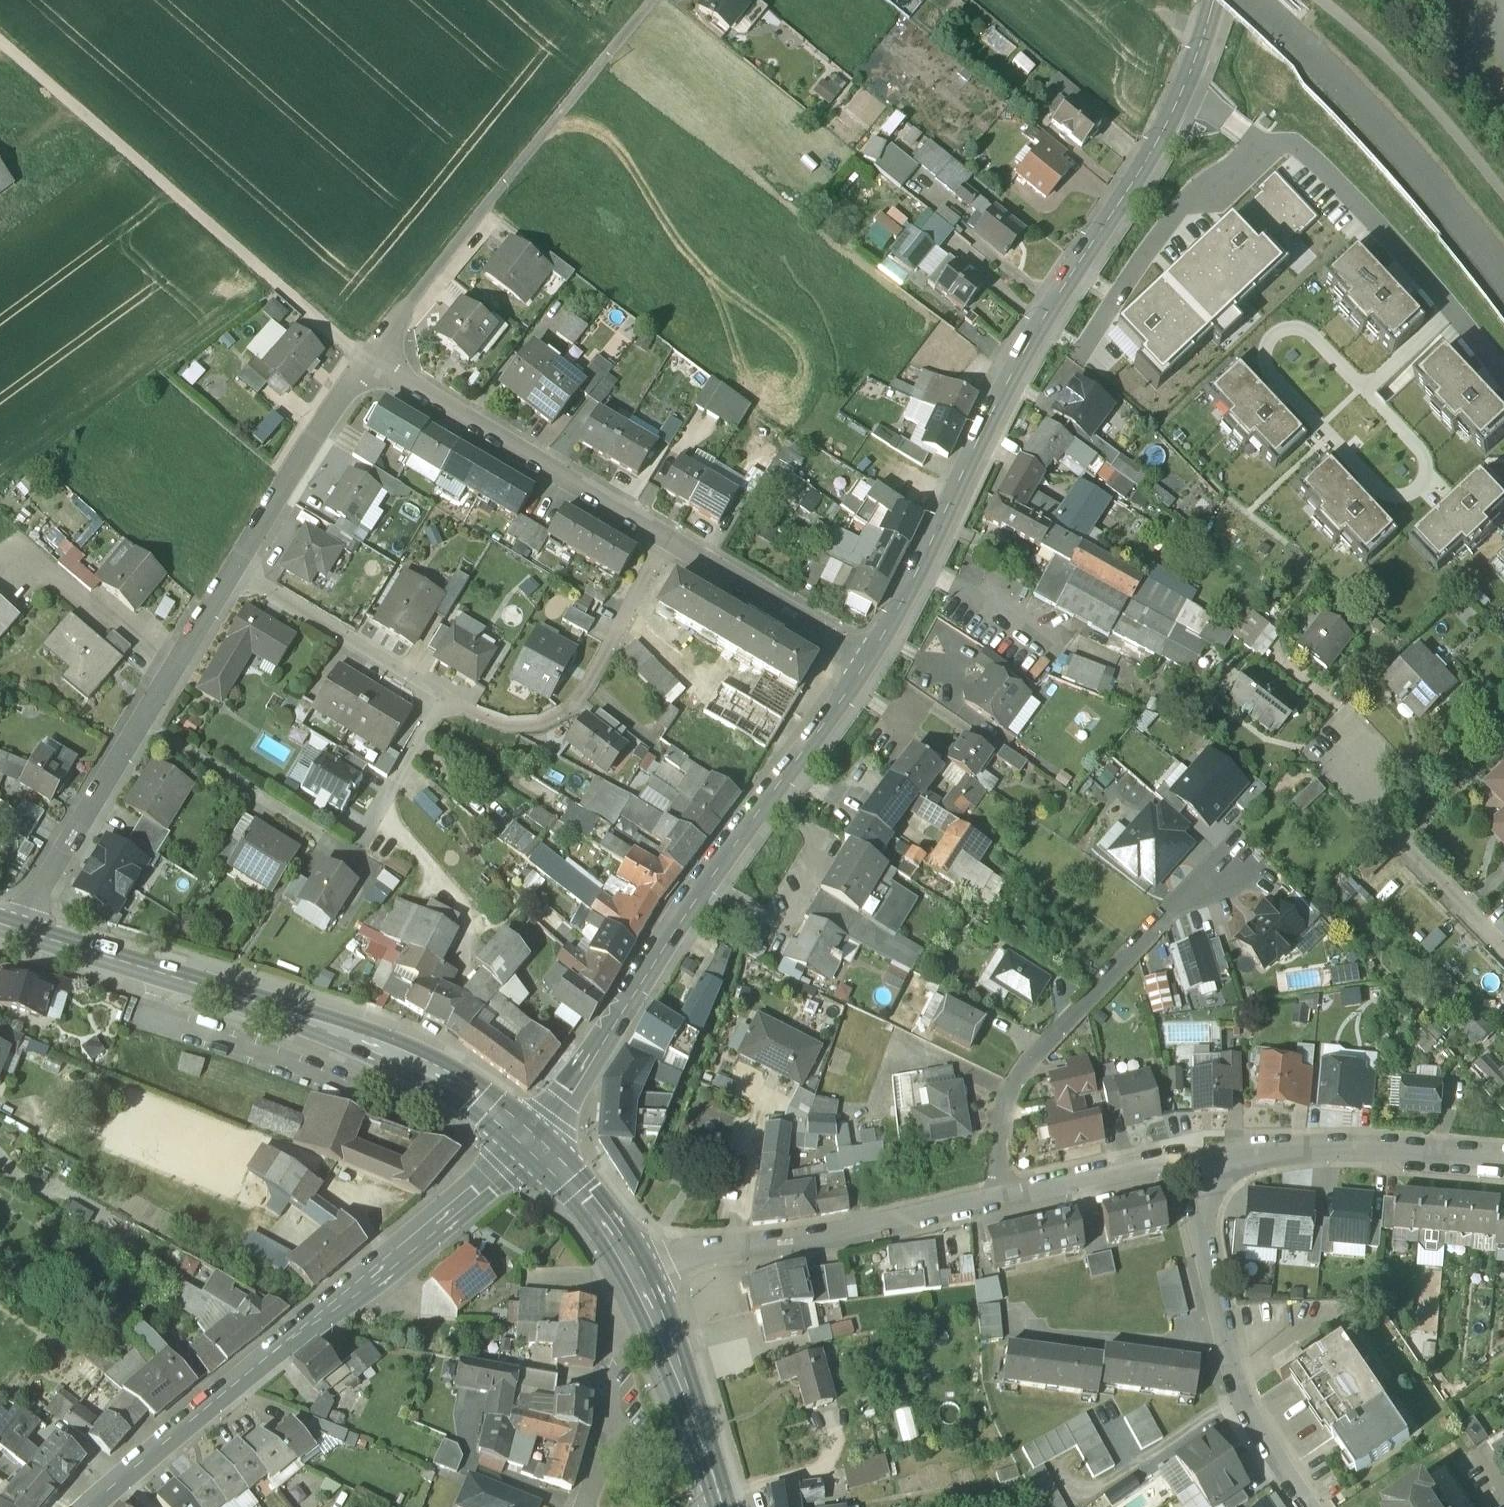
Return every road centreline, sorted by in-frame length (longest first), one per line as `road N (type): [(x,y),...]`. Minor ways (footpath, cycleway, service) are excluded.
road 1 (secondary): [(1187,82),(1042,329),(870,657)]
road 2 (secondary): [(870,657),(690,902),(531,1138)]
road 3 (tertiary): [(531,1138),(83,1506)]
road 4 (secondary): [(531,1138),(407,1061),(20,934)]
road 5 (residential): [(369,359),(654,0)]
road 6 (residential): [(997,1202),(1009,1102),(1044,1047),(1171,907),(1227,867)]
road 7 (residential): [(20,934),(234,570)]
road 8 (secondary): [(1250,0),(1436,188),(1503,275)]
road 9 (residential): [(1185,1161),(1240,1396),(1308,1506)]
road 10 (residential): [(640,1276),(697,1256),(997,1202)]
road 11 (residential): [(1256,137),(1303,148),(1374,216),(1503,372)]
road 12 (residential): [(667,535),(369,359)]
road 13 (residential): [(443,695),(511,728),(558,719),(583,697),(667,535)]
road 14 (residential): [(1185,1161),(1342,1150),(1503,1160)]
road 15 (residential): [(1256,137),(1149,247),(1081,353)]
road 16 (track): [(1503,198),(1408,86),(1312,0)]
road 17 (residential): [(443,695),(381,815),(471,916)]
road 18 (residential): [(1343,752),(1387,826),(1503,951)]
road 19 (residential): [(234,570),(369,359)]
road 20 (secondary): [(721,1506),(640,1276)]
road 21 (residential): [(234,570),(443,695)]
road 22 (residential): [(870,657),(667,535)]
road 23 (residential): [(997,1202),(1185,1161)]
road 24 (secondary): [(640,1276),(589,1200),(531,1138)]

